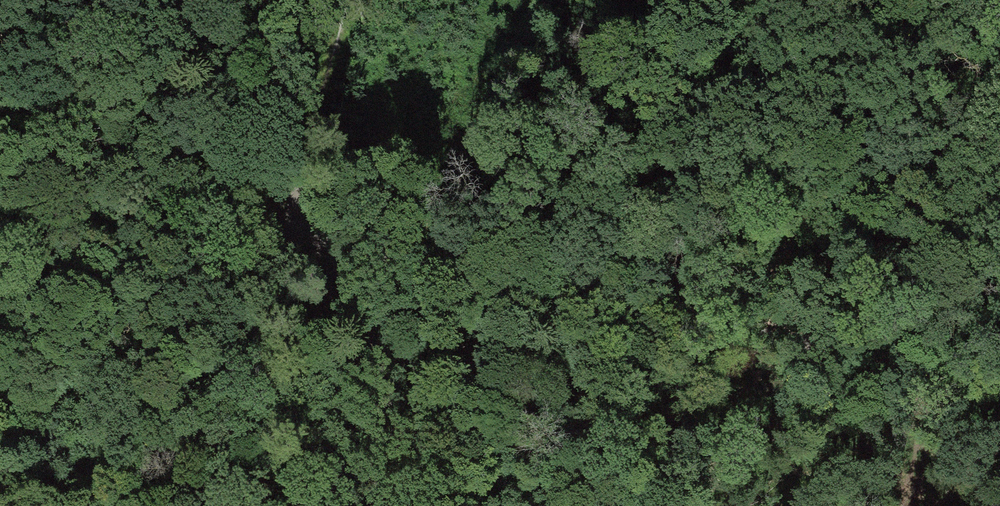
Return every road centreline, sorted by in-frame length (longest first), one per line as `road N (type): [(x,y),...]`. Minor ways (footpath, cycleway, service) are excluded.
road 1 (track): [(729,343),(358,270),(279,236),(199,186),(107,147),(11,120)]
road 2 (track): [(999,389),(729,343)]
road 3 (track): [(261,505),(279,236)]
road 4 (track): [(279,236),(346,0)]

